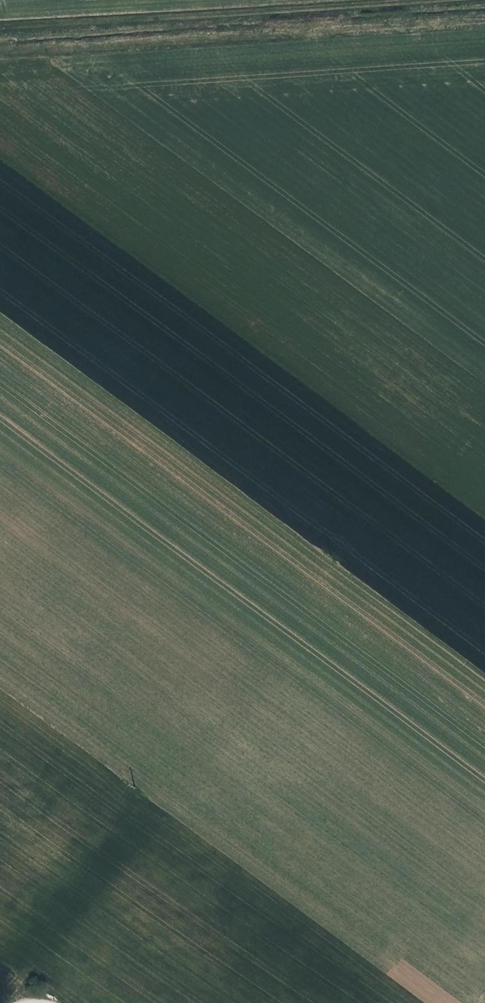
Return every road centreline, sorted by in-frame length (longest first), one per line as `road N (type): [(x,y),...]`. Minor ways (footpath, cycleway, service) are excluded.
road 1 (track): [(433,0),(0,28)]

